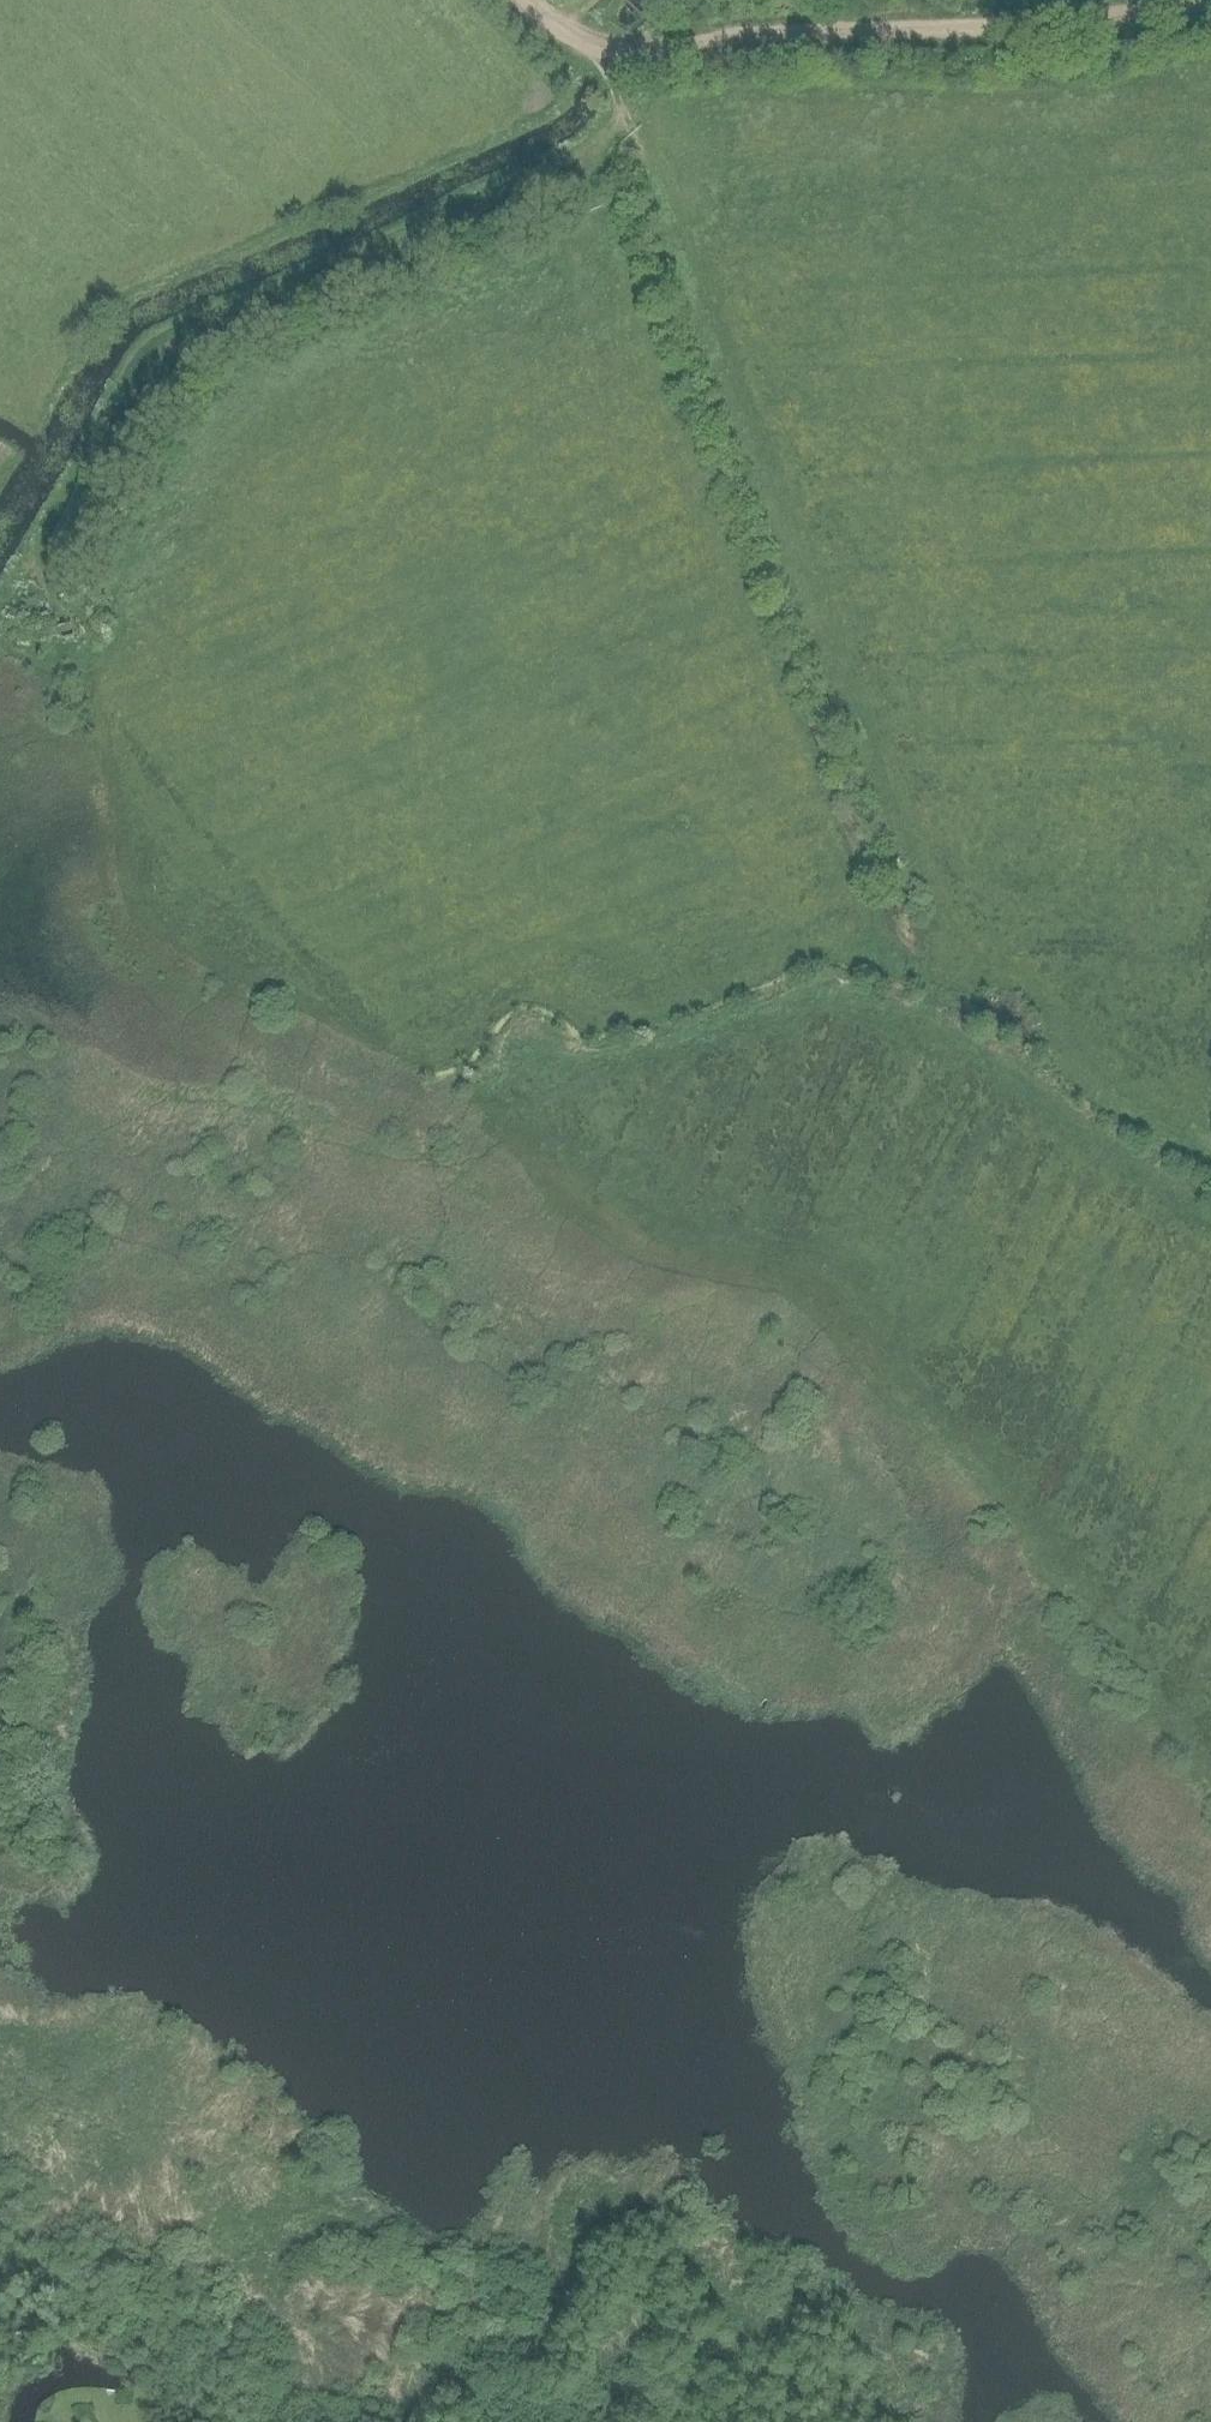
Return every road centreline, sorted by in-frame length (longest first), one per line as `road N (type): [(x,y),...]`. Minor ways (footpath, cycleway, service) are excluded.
road 1 (track): [(1210,3),(611,50),(561,38),(522,0)]

